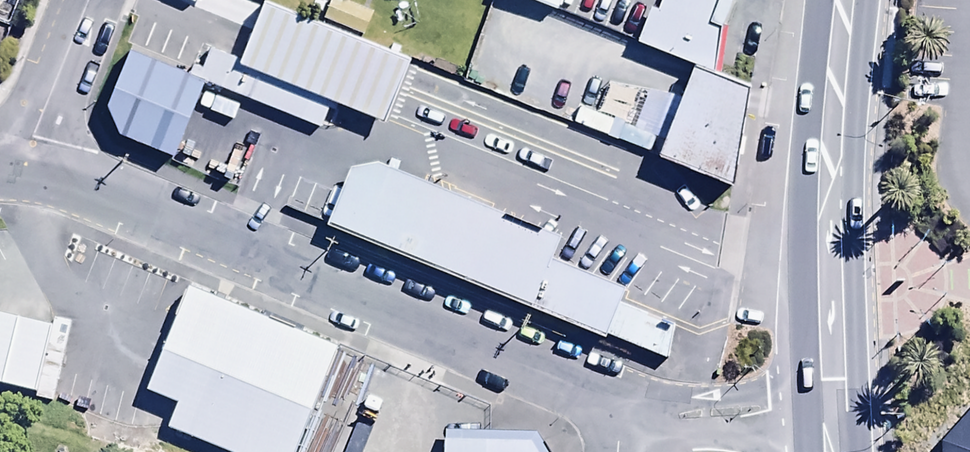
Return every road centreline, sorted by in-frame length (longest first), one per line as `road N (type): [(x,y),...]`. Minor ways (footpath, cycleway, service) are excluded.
road 1 (residential): [(16,170),(80,189),(633,429)]
road 2 (trunk): [(834,429),(827,172),(842,0)]
road 3 (residential): [(633,429),(834,429)]
road 4 (residential): [(85,0),(16,170)]

